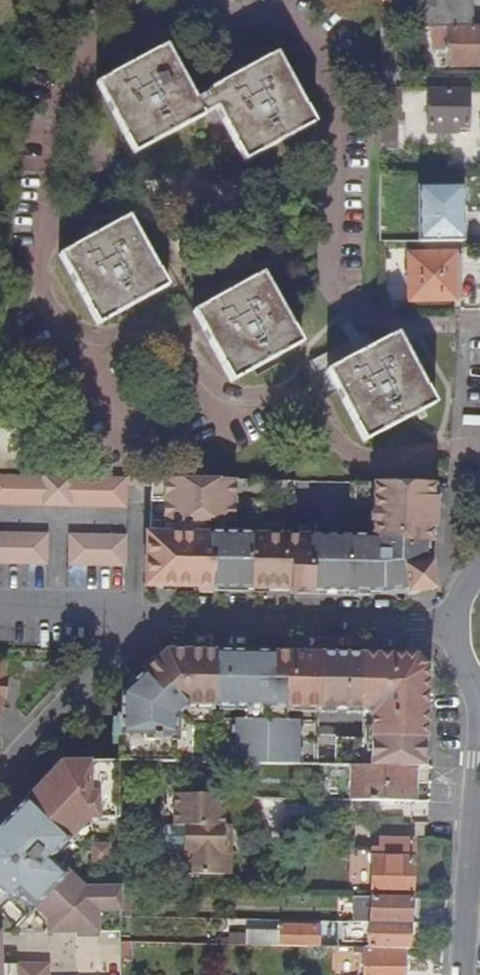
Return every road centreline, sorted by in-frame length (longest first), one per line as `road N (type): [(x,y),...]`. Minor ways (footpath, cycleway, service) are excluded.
road 1 (residential): [(0,776),(145,620),(454,626)]
road 2 (residential): [(479,744),(464,974)]

